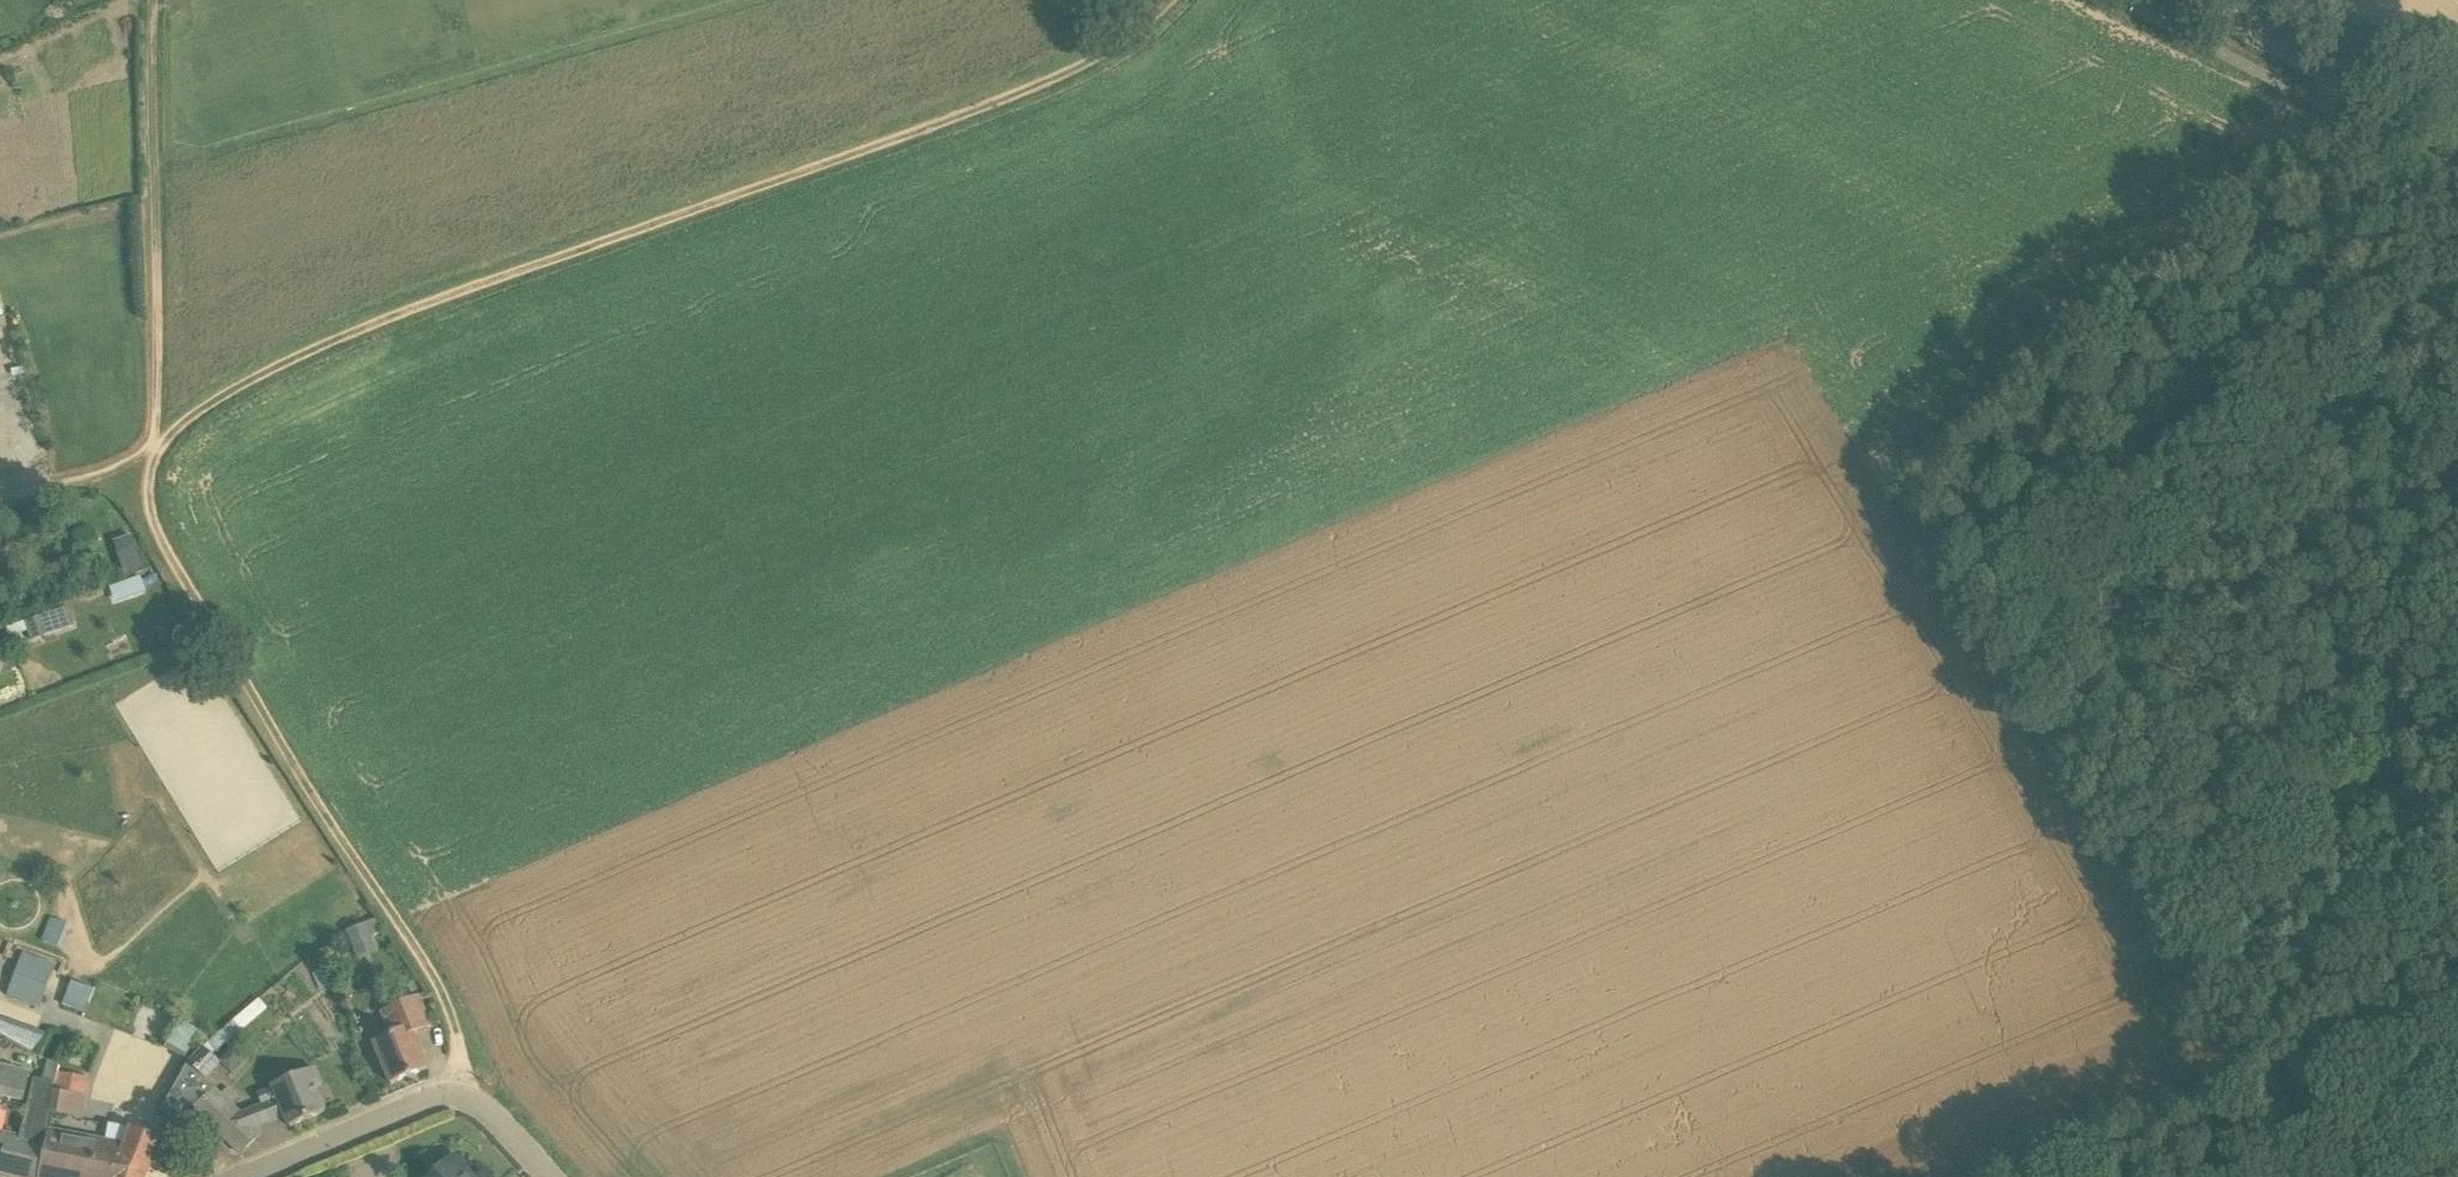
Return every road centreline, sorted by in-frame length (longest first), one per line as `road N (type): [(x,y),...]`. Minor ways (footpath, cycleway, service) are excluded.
road 1 (track): [(472,1097),(443,997),(286,743),(164,519),(153,446),(162,0)]
road 2 (track): [(153,446),(299,357),(991,101),(1104,53),(1173,0)]
road 3 (track): [(1914,511),(2238,1074),(2243,1098)]
road 4 (track): [(2025,1176),(2457,1016)]
road 5 (unclassified): [(551,1176),(472,1097),(435,1097),(245,1176)]
road 6 (tertiary): [(2457,110),(2363,76),(2209,0)]
road 7 (track): [(153,446),(0,497)]

